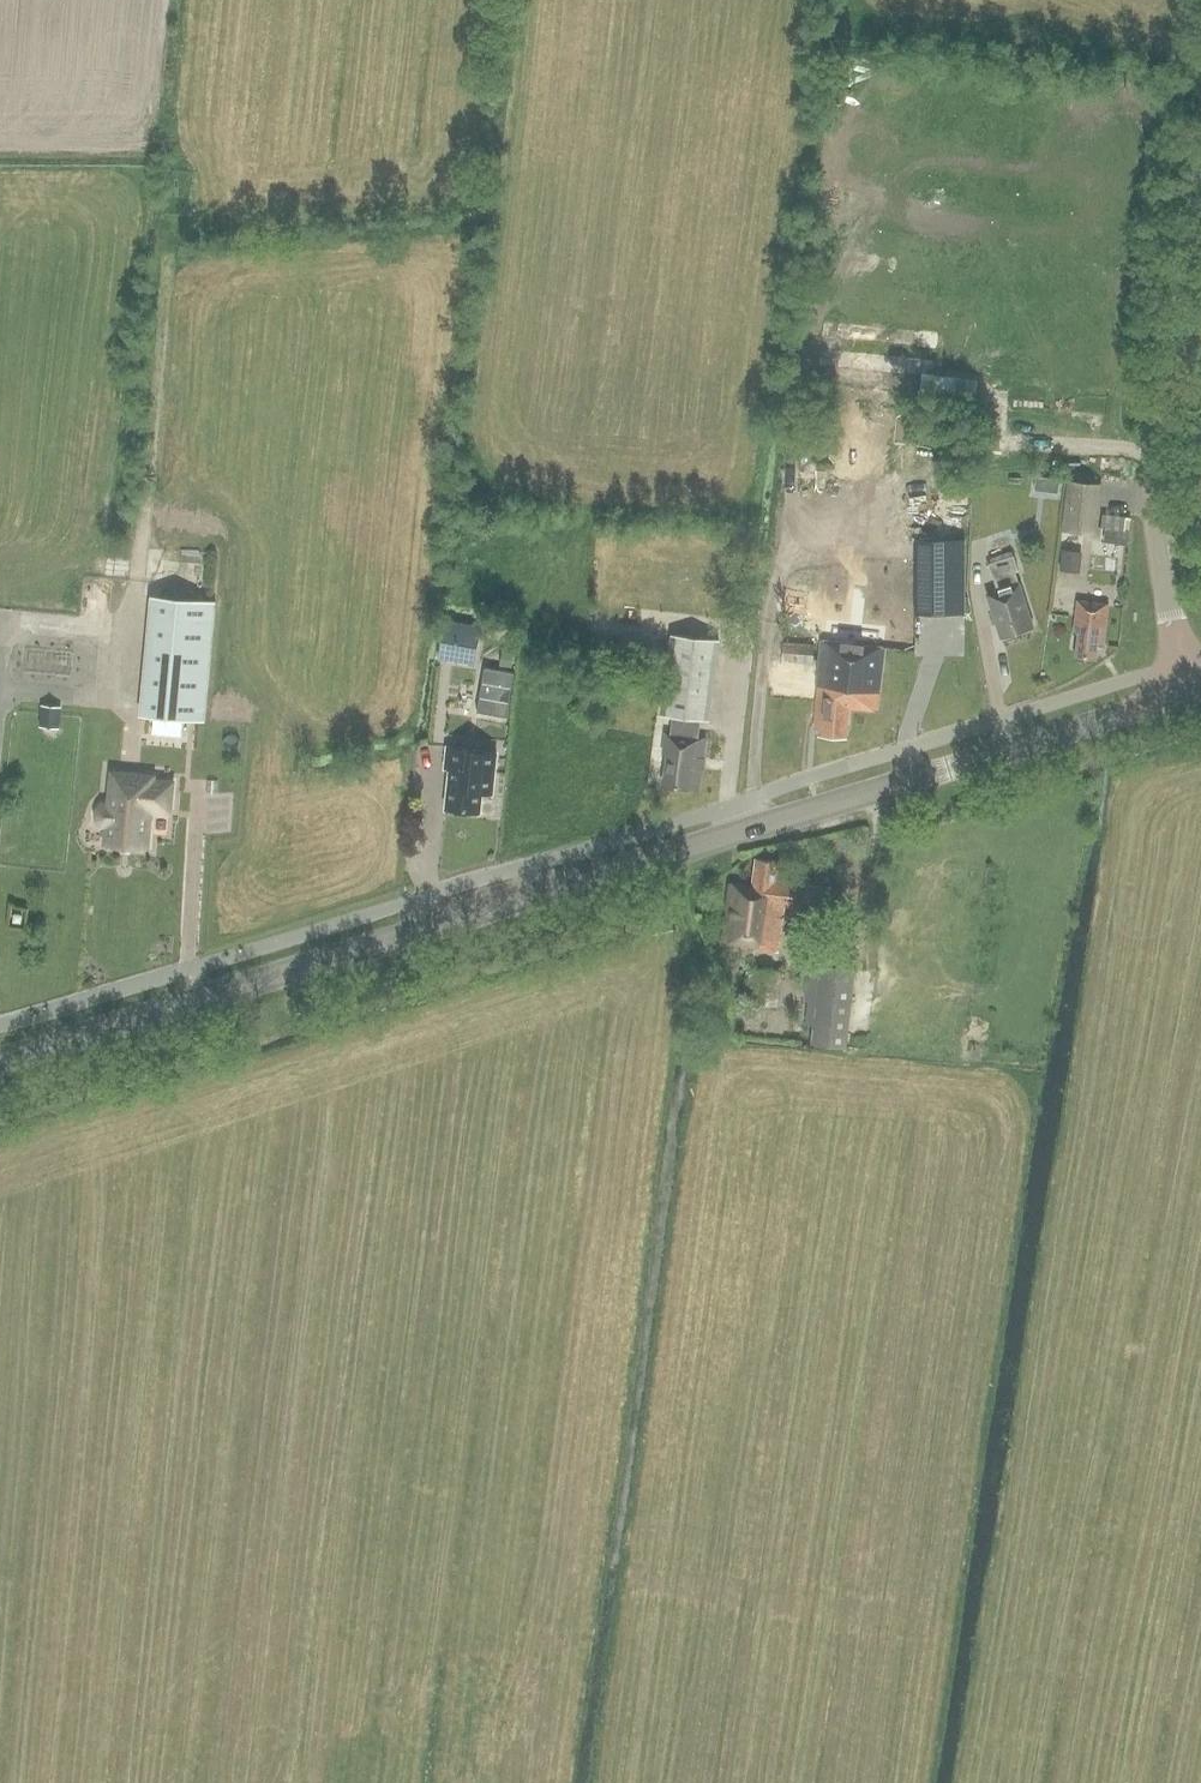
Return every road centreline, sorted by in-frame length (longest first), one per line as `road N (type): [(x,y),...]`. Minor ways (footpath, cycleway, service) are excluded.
road 1 (tertiary): [(0,1059),(1191,694)]
road 2 (unclassified): [(1191,694),(1153,501),(1200,180)]

